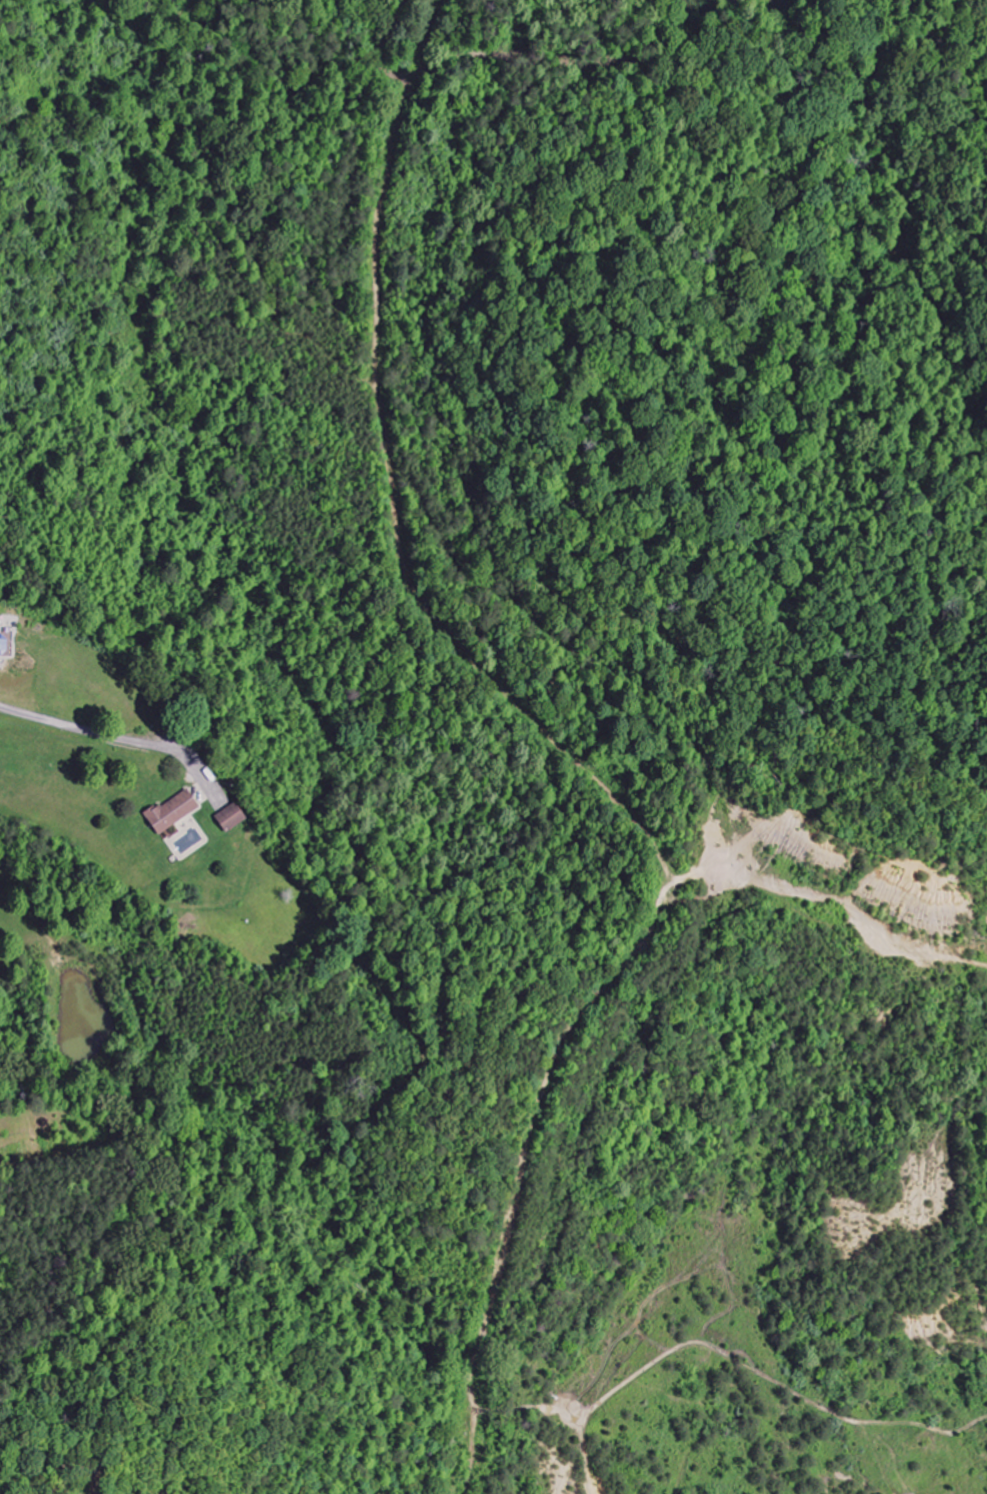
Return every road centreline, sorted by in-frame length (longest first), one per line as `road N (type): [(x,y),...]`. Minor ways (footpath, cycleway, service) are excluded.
road 1 (residential): [(219,796),(178,751),(0,707)]

